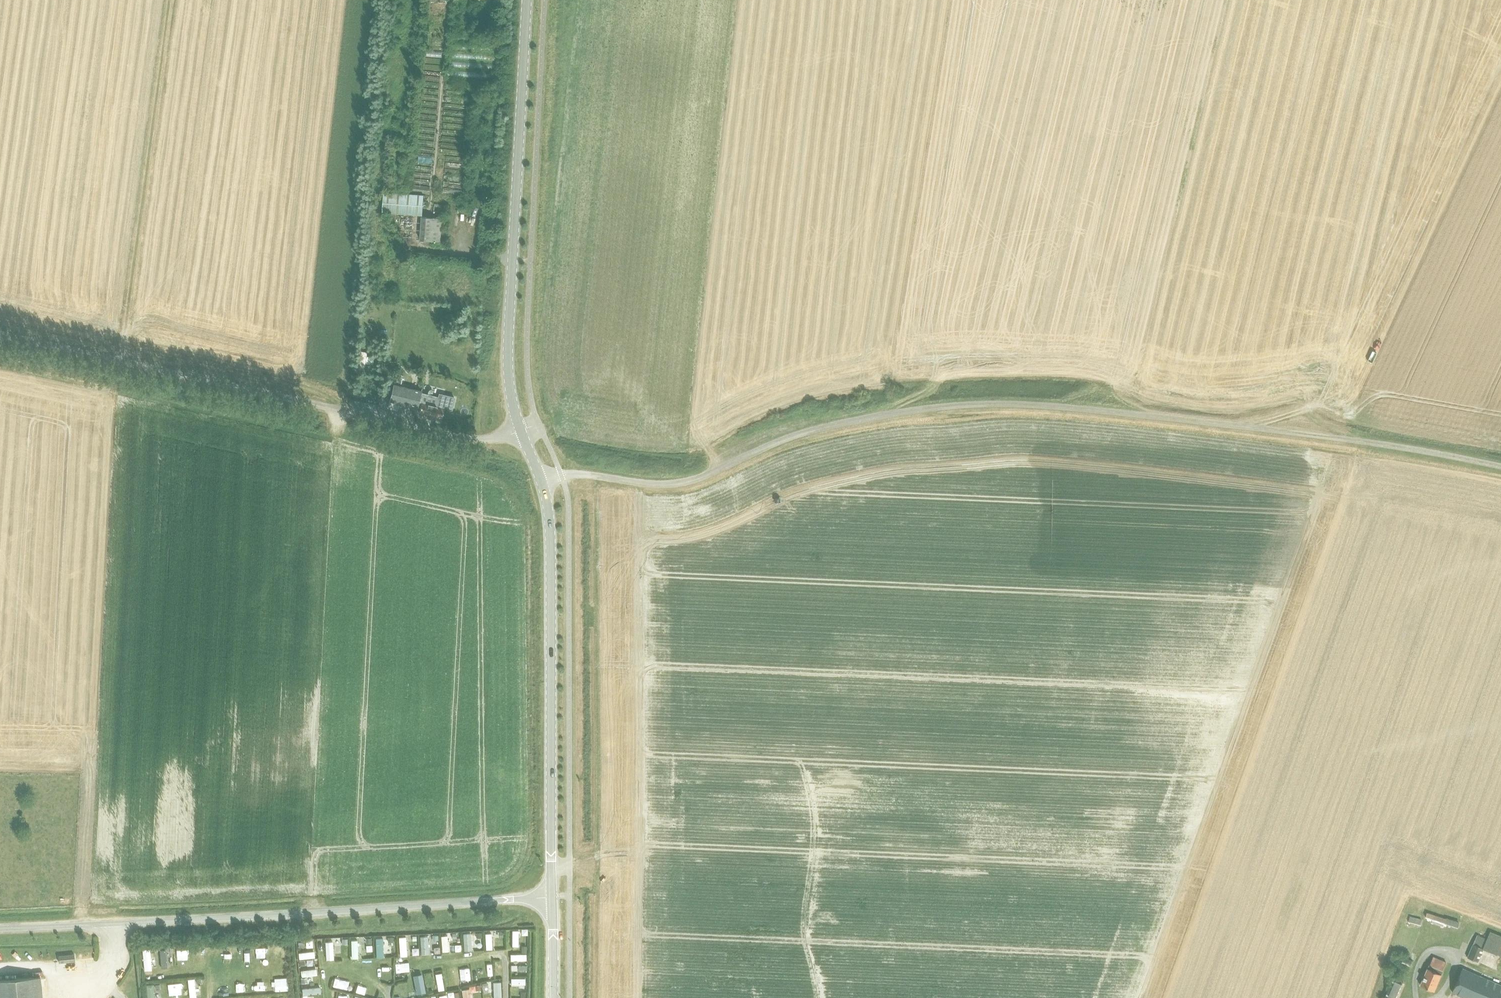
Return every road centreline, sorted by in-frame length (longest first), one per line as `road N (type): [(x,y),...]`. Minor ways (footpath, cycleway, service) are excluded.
road 1 (track): [(1500,468),(1212,423),(1015,404),(868,418),(790,438),(672,487),(561,475)]
road 2 (unclassified): [(0,927),(552,897)]
road 3 (tertiary): [(552,897),(552,551),(547,499),(520,431)]
road 4 (tertiary): [(520,431),(508,364),(527,0)]
road 5 (track): [(378,419),(0,334)]
road 6 (unclassified): [(520,431),(466,438),(378,419)]

